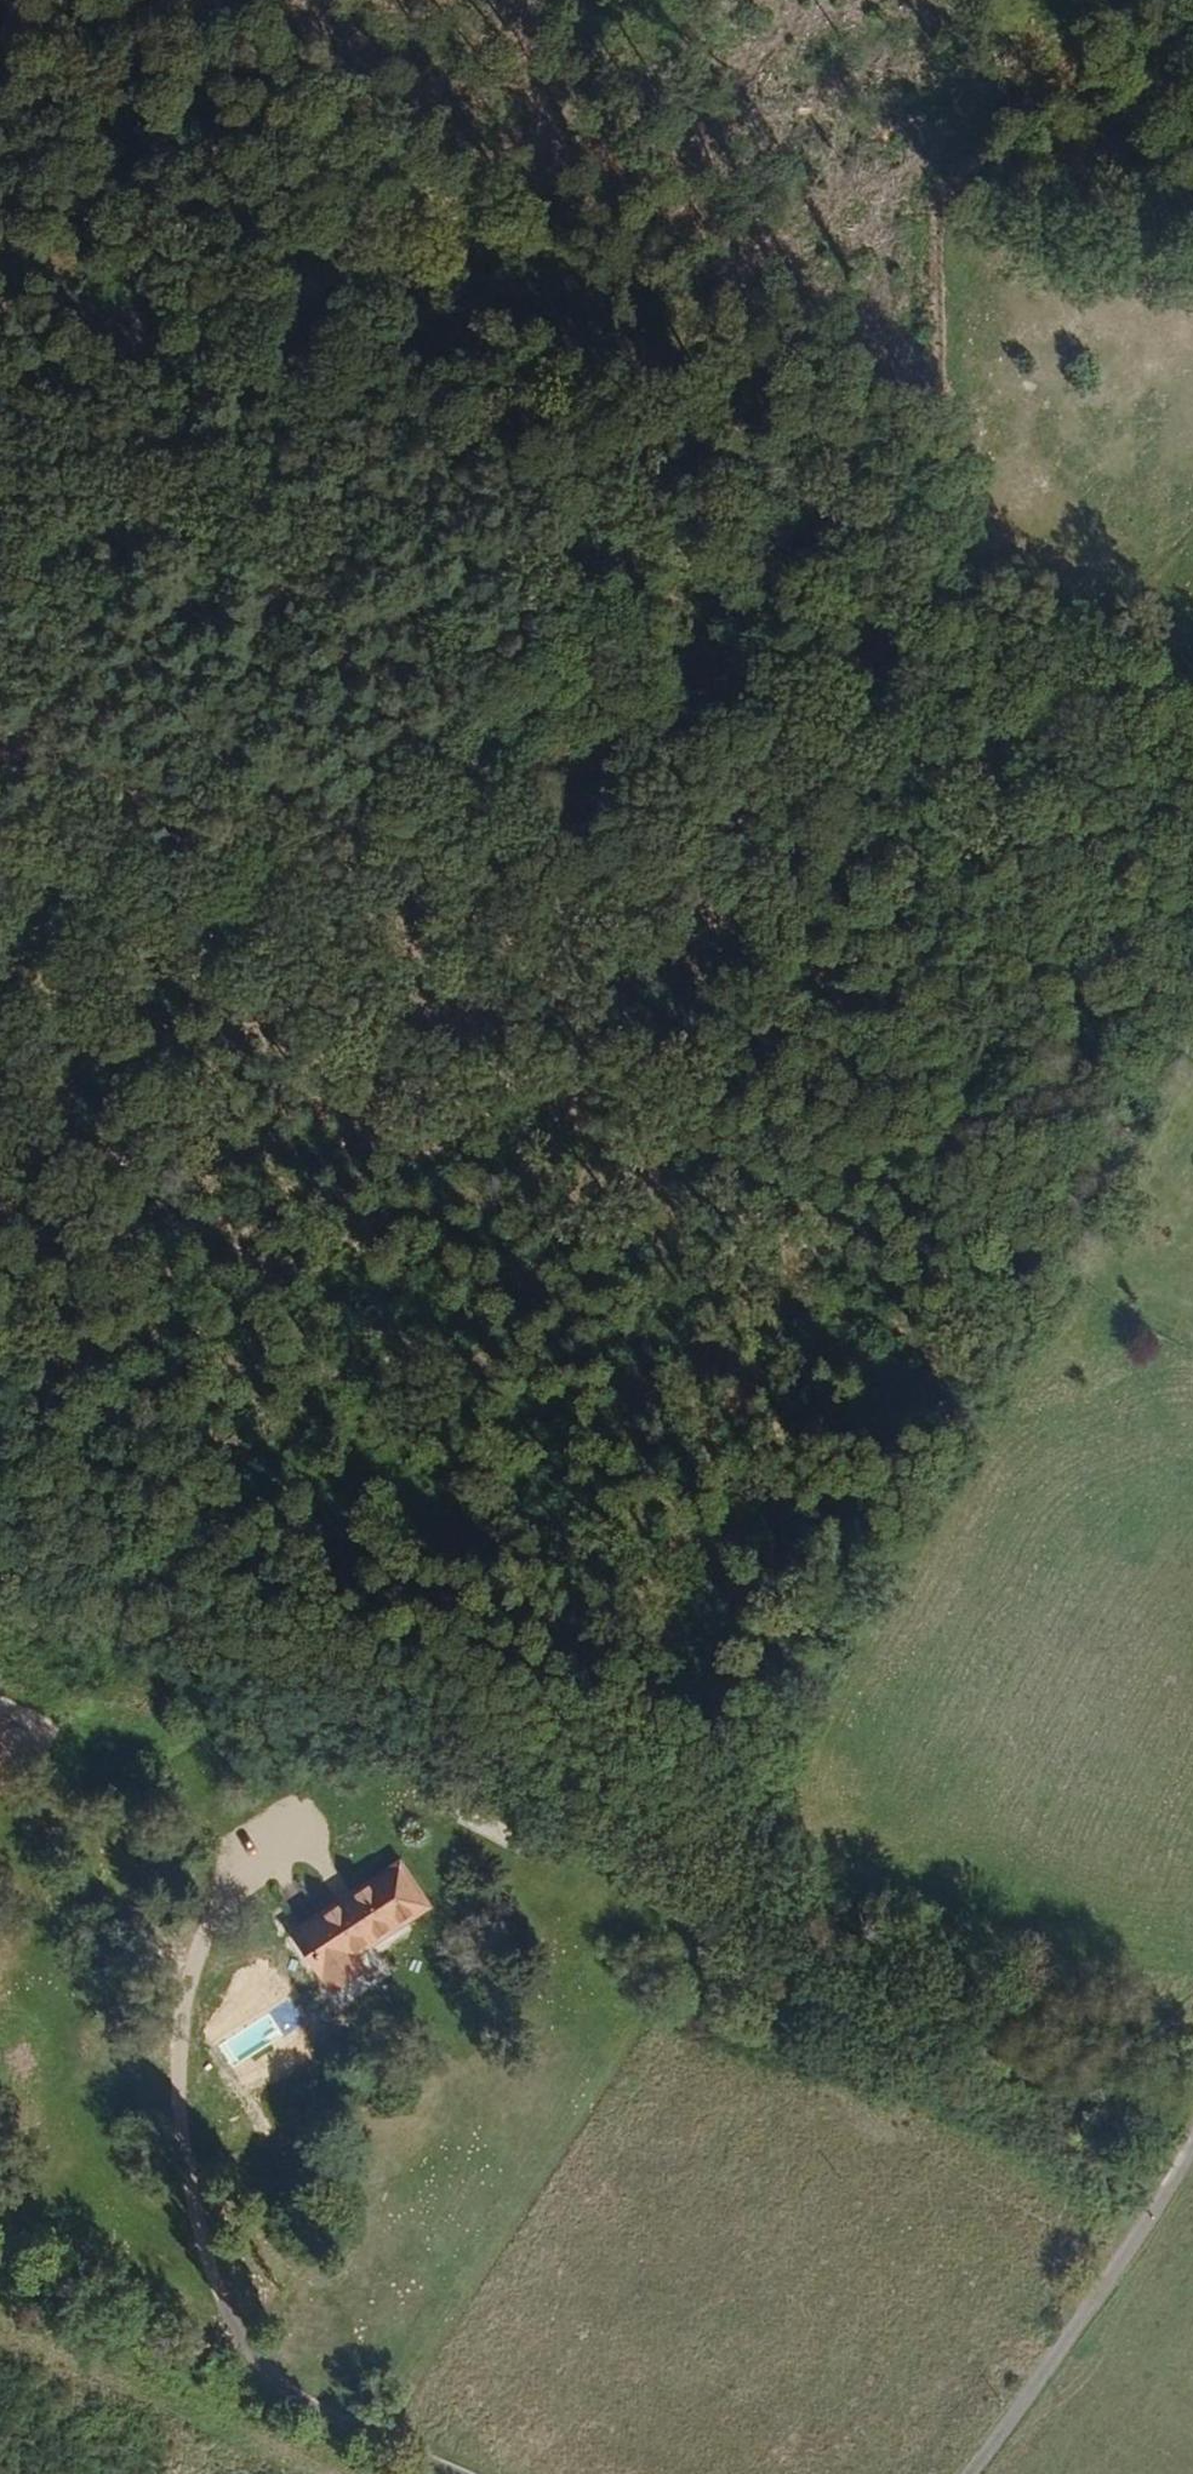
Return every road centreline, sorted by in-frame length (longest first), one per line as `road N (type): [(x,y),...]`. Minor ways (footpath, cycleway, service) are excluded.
road 1 (track): [(211,1900),(184,1950),(174,2124),(180,2208),(217,2321),(261,2380),(460,2473)]
road 2 (track): [(1192,2130),(967,2473)]

